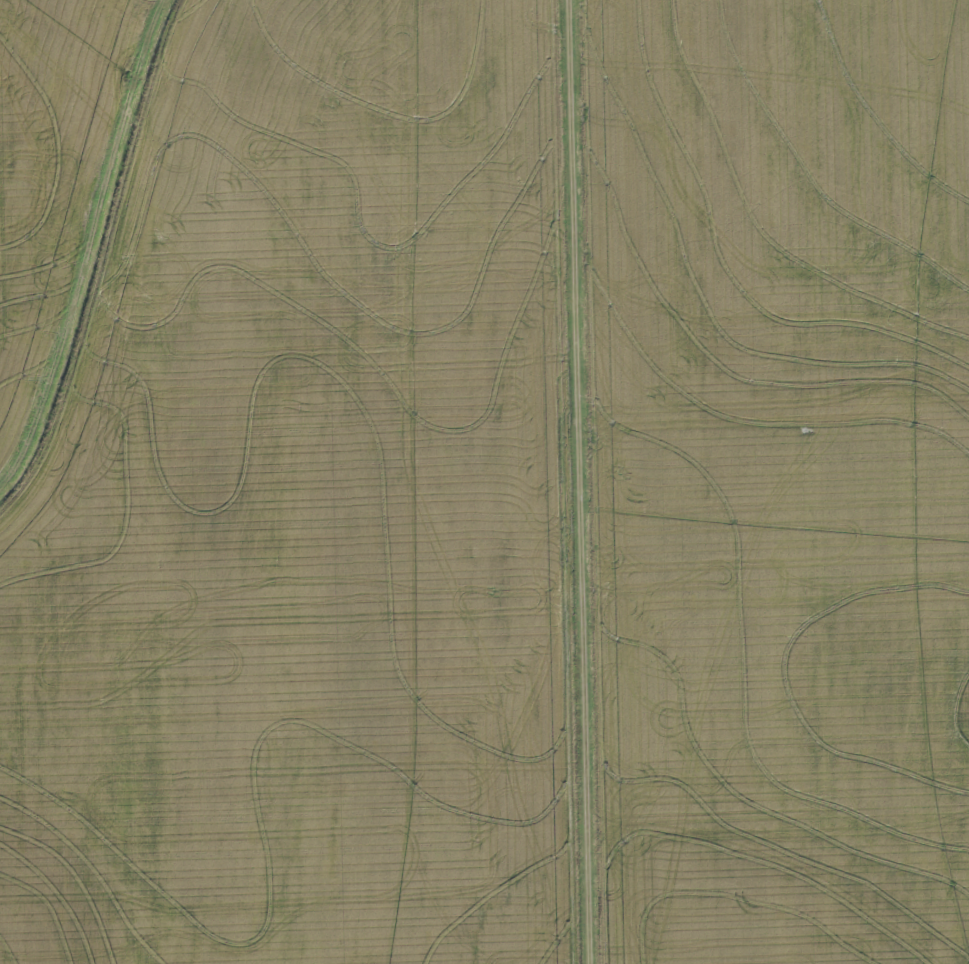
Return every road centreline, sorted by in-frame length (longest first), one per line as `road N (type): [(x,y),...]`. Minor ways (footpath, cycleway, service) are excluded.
road 1 (track): [(610,963),(589,0)]

